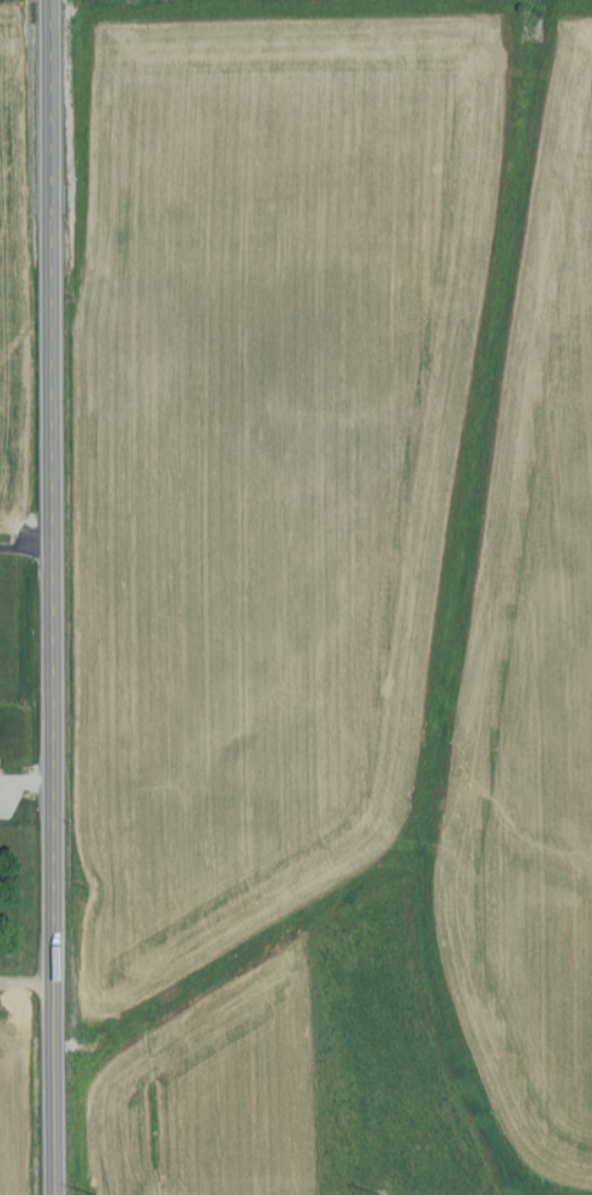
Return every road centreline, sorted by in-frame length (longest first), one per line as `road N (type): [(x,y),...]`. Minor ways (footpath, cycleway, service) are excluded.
road 1 (primary): [(56,1194),(54,0)]

